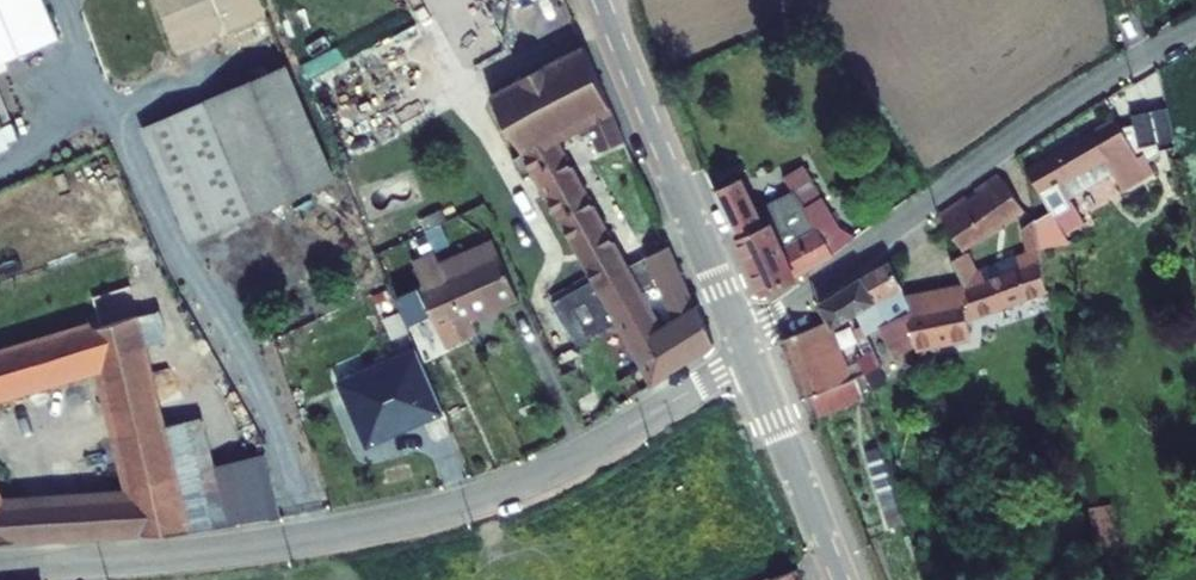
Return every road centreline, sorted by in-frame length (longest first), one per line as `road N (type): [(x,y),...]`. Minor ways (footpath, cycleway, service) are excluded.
road 1 (residential): [(0,566),(167,557),(444,511),(560,468),(749,357)]
road 2 (residential): [(741,336),(1024,130),(1195,31)]
road 3 (tertiary): [(603,0),(741,336)]
road 4 (tertiary): [(749,357),(842,579)]

